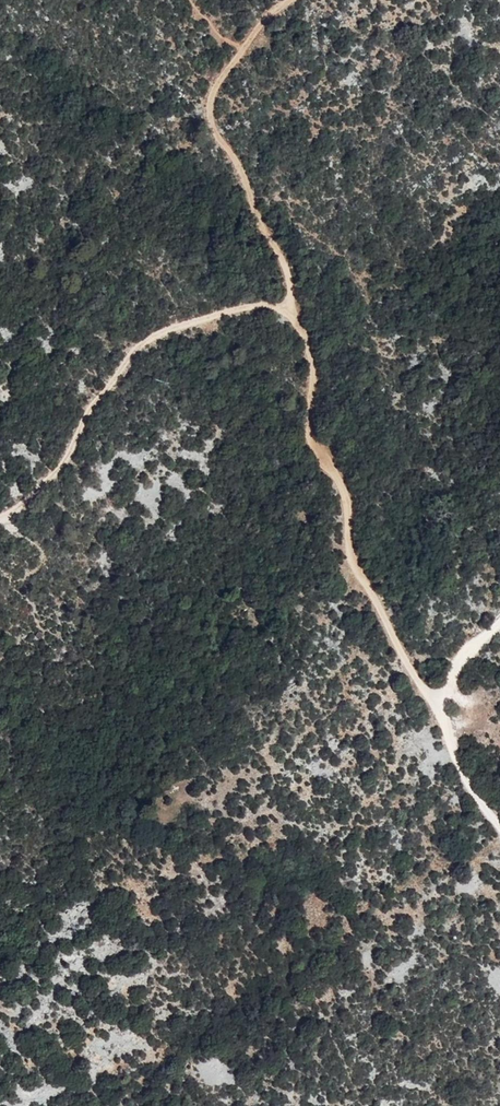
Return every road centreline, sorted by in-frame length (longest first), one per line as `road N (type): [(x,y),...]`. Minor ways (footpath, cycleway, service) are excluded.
road 1 (track): [(241,44),(207,112),(276,248),(284,304),(308,354),(313,438),(342,493),(348,553),(462,772)]
road 2 (track): [(284,304),(240,308),(138,340),(56,466),(25,501),(0,513)]
road 3 (track): [(462,772),(438,698),(461,653),(499,625)]

